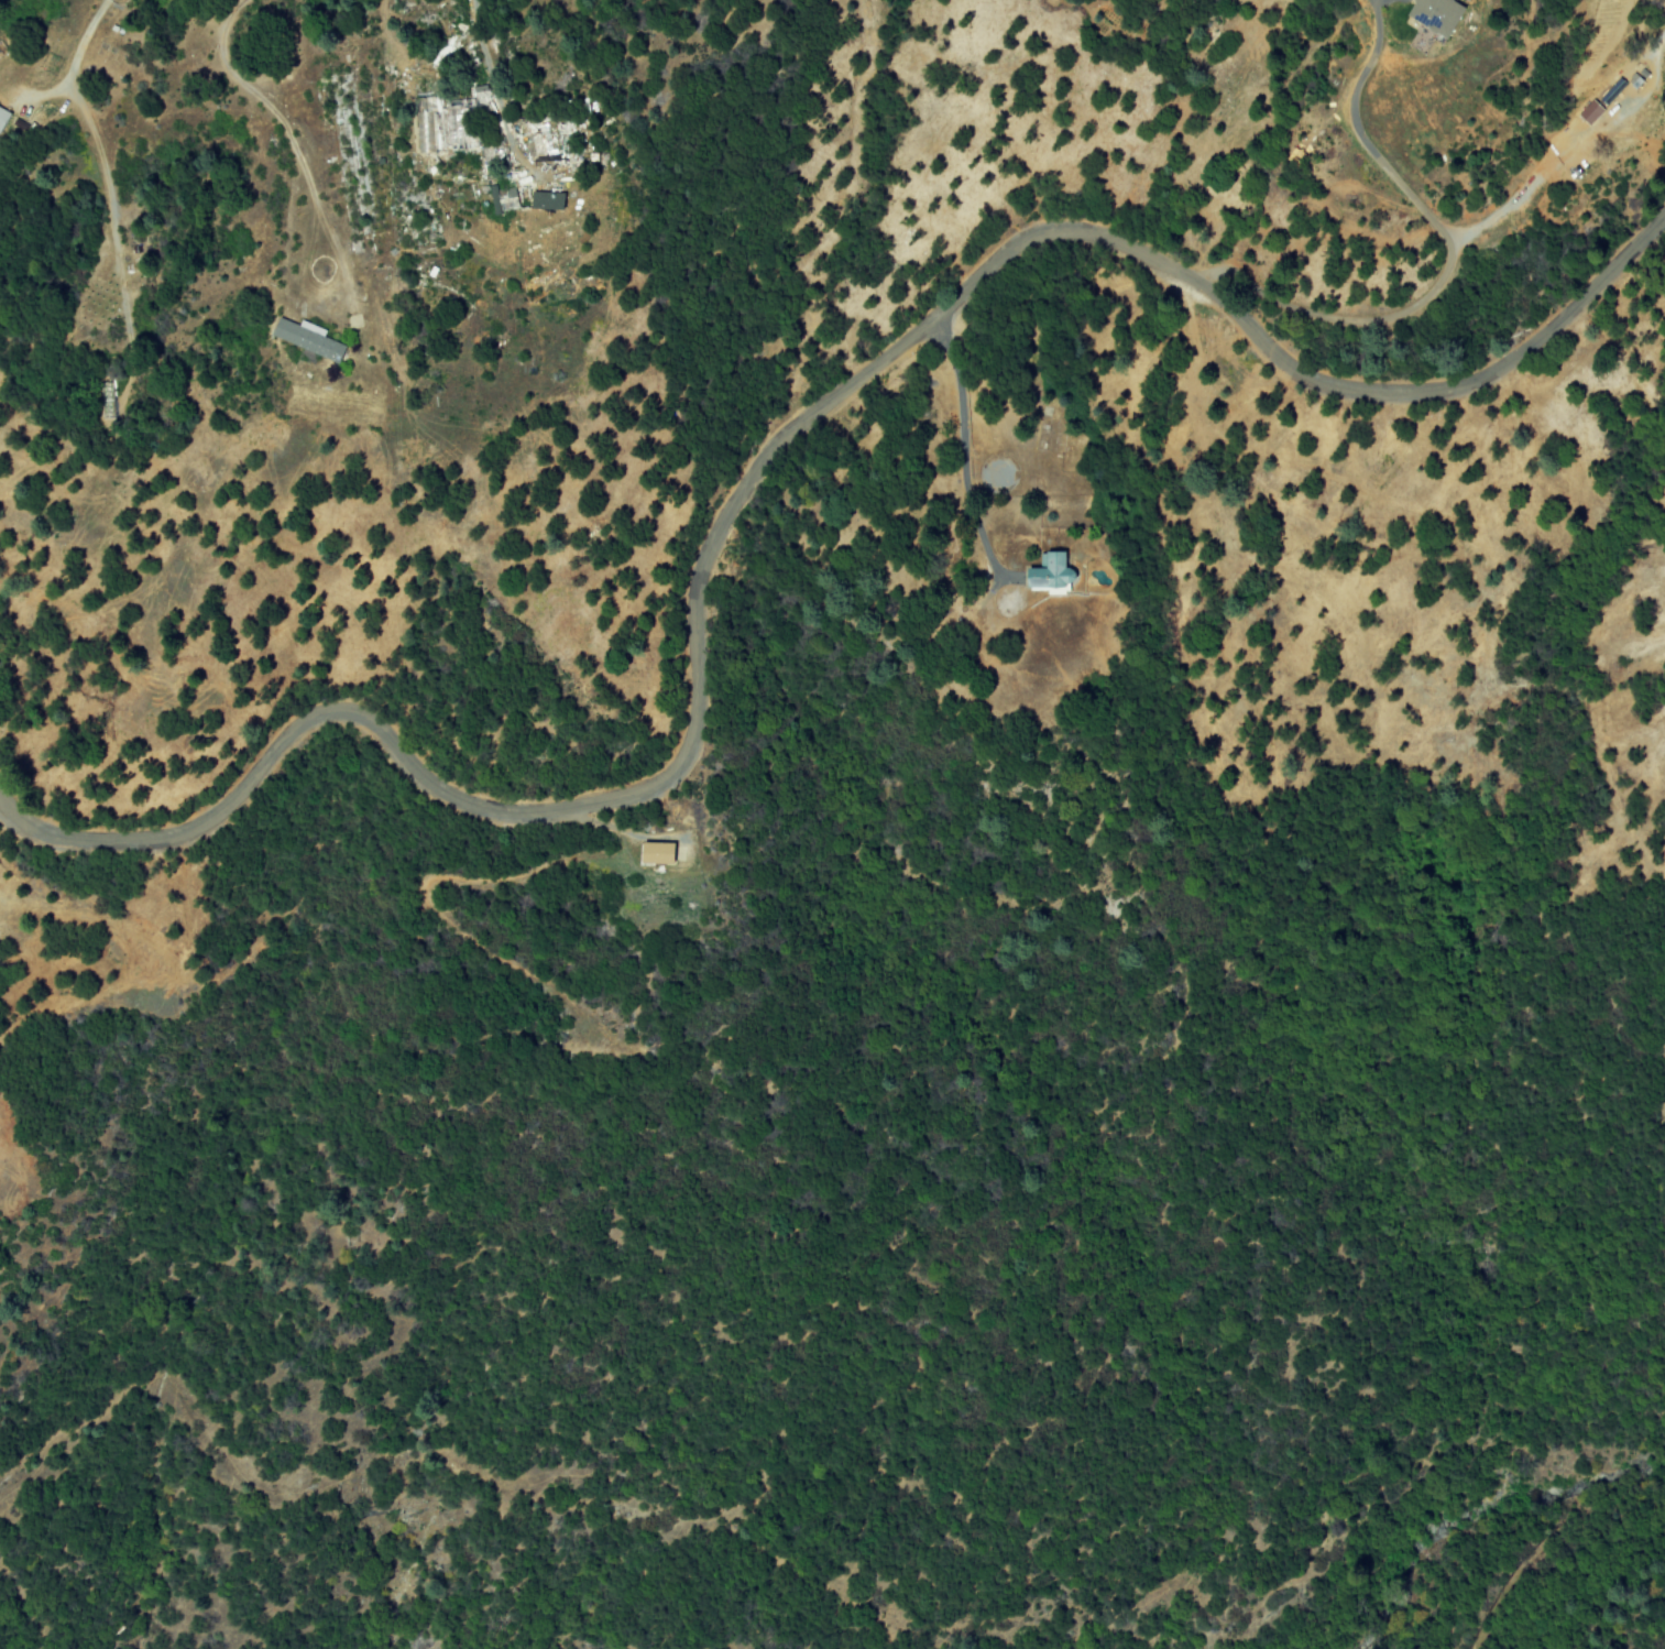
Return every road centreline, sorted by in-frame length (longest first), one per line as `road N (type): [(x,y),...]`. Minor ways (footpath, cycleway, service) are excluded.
road 1 (tertiary): [(0,799),(40,830),(154,838),(213,813),(287,736),(341,714),(365,723),(428,782),(475,808),(569,809),(632,795),(680,762),(695,724),(708,561),(753,480),(801,427),(1022,245),(1091,239),(1126,249),(1201,288),(1291,369),(1395,396),(1470,382),(1504,364),(1664,214)]

